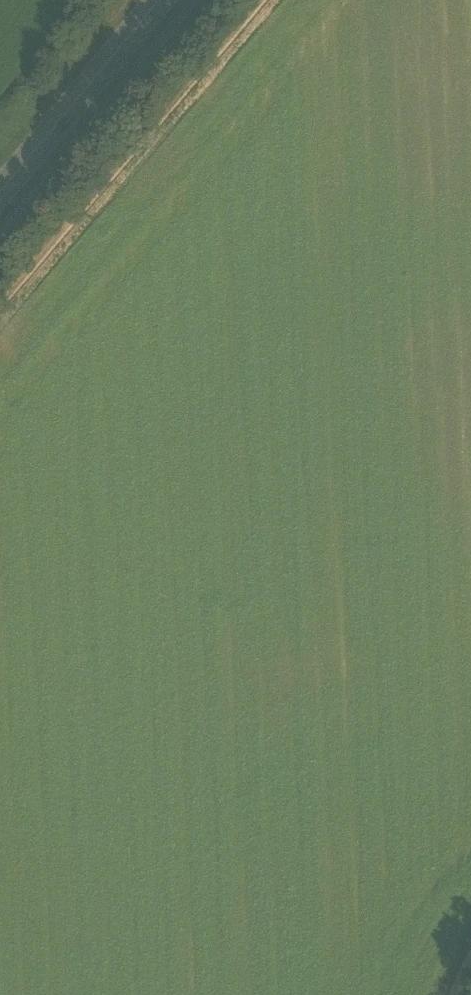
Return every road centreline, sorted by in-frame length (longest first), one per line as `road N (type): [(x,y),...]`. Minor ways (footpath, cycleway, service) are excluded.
road 1 (primary): [(168,0),(0,198)]

